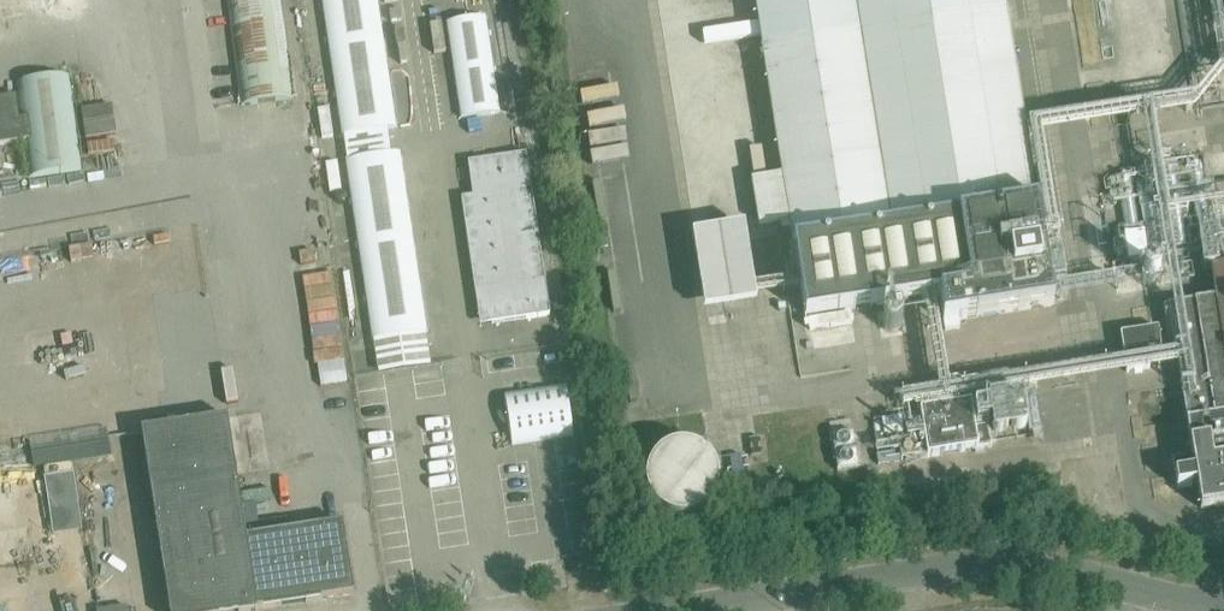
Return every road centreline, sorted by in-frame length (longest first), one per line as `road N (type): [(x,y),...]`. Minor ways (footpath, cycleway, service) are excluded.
road 1 (unclassified): [(668,610),(997,566),(1223,605)]

